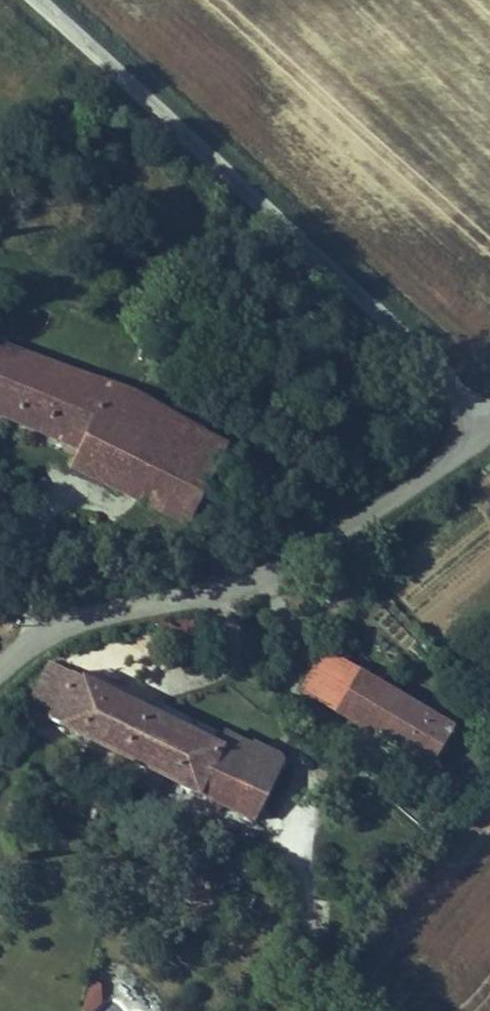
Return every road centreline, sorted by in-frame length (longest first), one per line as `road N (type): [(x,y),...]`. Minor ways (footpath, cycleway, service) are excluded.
road 1 (unclassified): [(489,422),(24,0)]
road 2 (tertiary): [(0,666),(73,623),(274,563),(489,432)]

